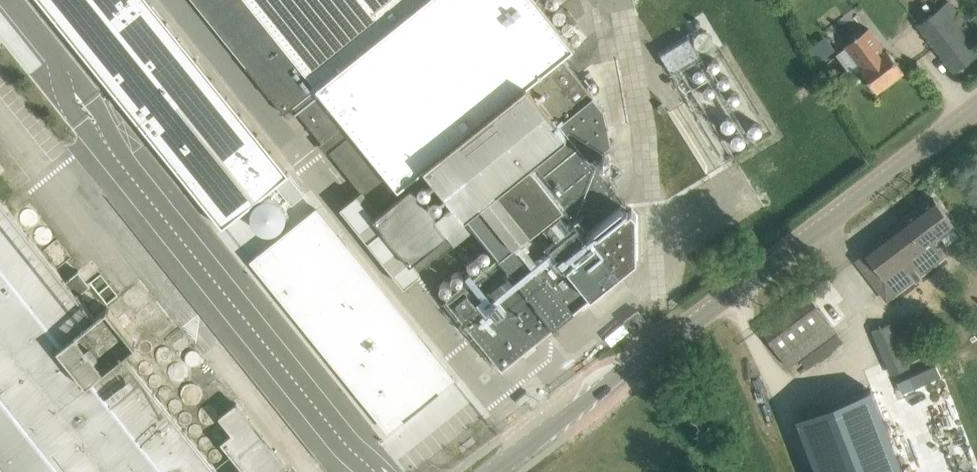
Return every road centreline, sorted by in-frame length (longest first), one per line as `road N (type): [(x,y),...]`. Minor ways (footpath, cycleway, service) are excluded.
road 1 (tertiary): [(490,471),(976,104)]

